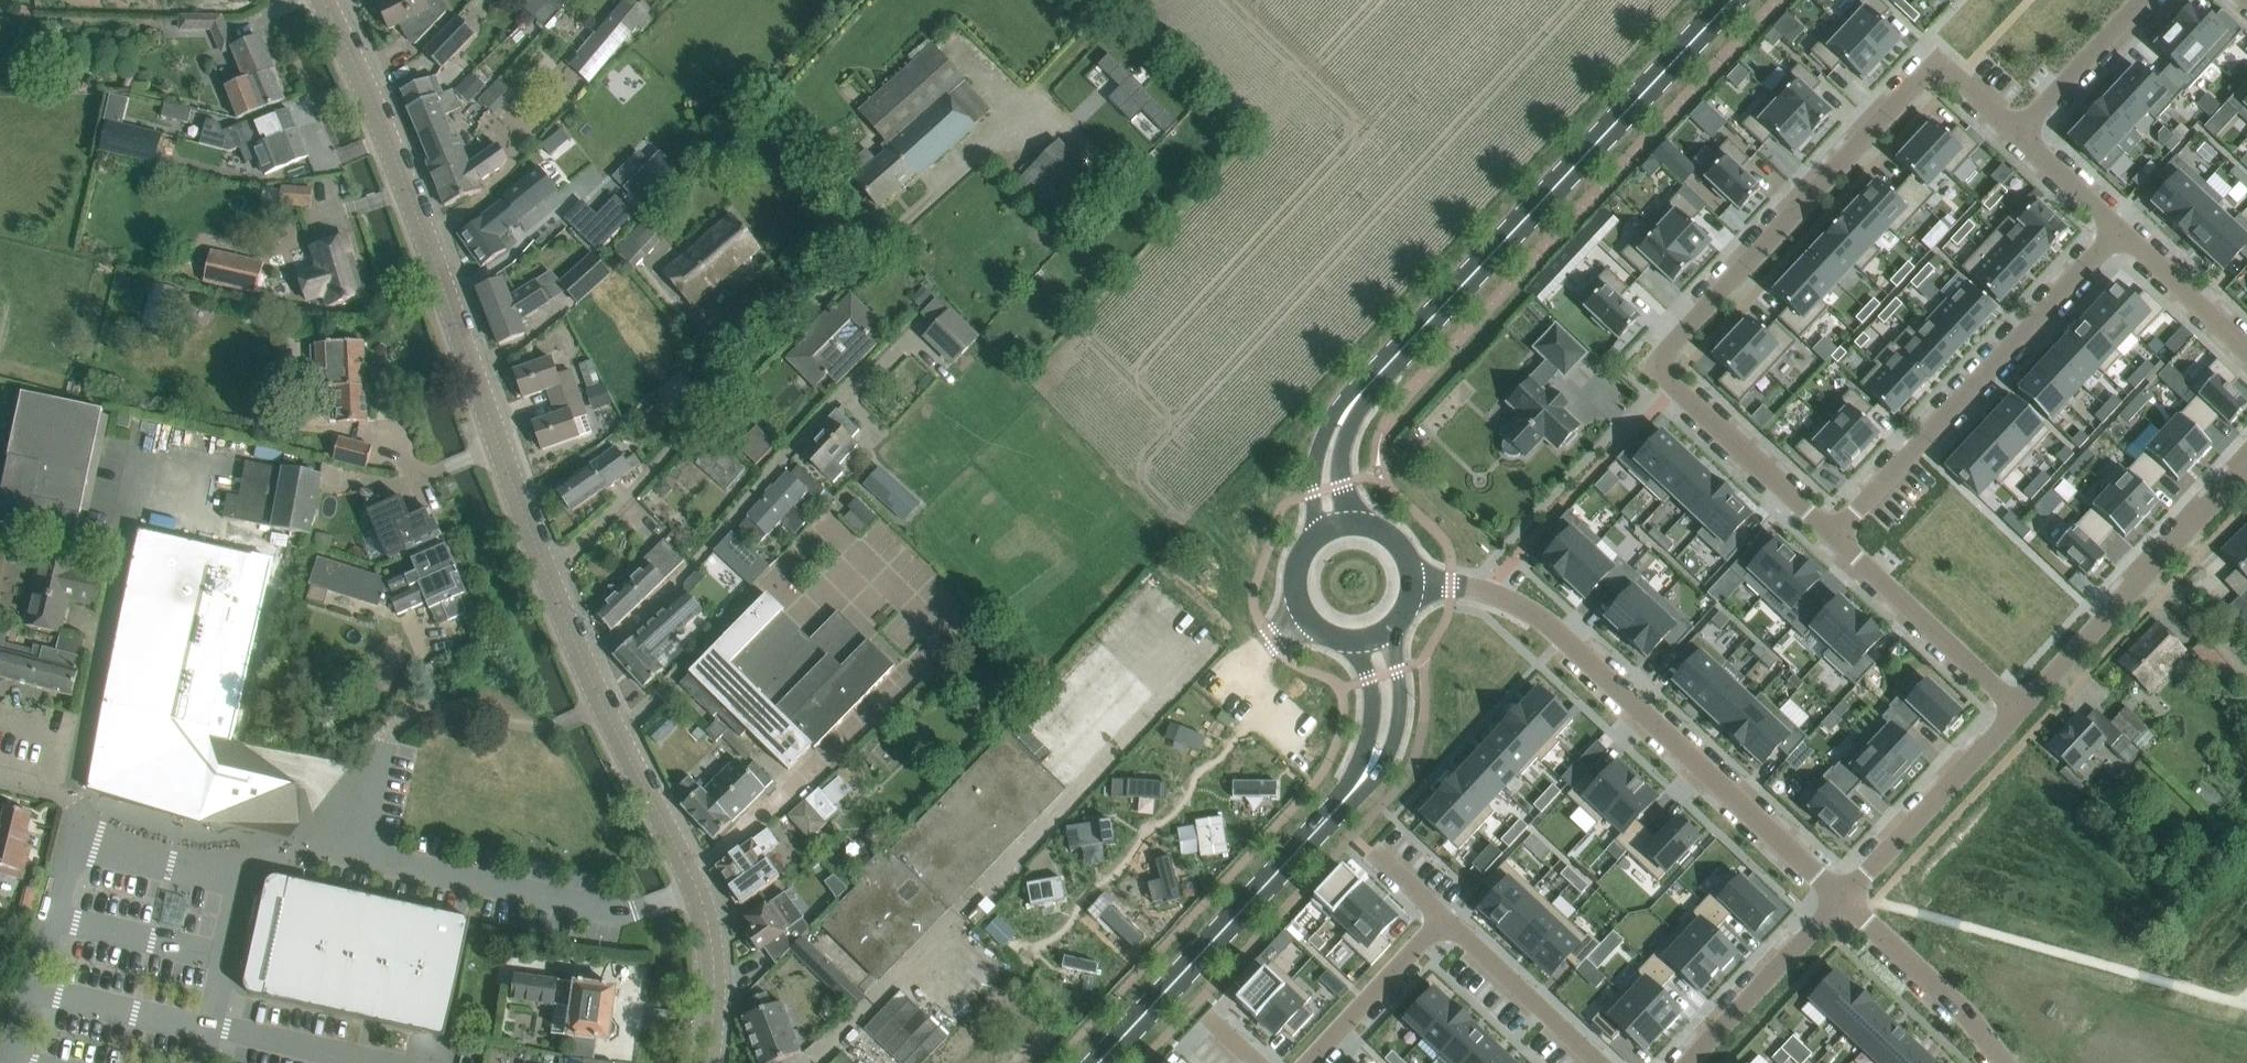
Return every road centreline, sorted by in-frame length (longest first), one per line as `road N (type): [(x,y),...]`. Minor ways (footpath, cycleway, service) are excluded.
road 1 (residential): [(642,907),(615,912),(331,855),(240,869),(170,864),(97,848),(79,820),(72,779)]
road 2 (tertiary): [(549,576),(409,192),(324,0)]
road 3 (tertiary): [(1347,408),(1731,0)]
road 4 (residential): [(1414,581),(1489,593),(1533,612),(1843,899)]
road 5 (residential): [(2018,133),(1958,77),(1938,70),(1925,76),(1659,367)]
road 6 (residential): [(549,576),(889,234)]
road 7 (residential): [(2120,229),(1834,538)]
road 8 (tertiary): [(1367,772),(1100,1062)]
road 9 (tertiary): [(697,887),(603,707),(549,576)]
road 10 (residential): [(1843,899),(2019,711)]
road 11 (residential): [(2019,711),(1834,538)]
road 12 (residential): [(72,779),(122,536)]
road 13 (residential): [(1834,538),(1659,367)]
road 14 (residential): [(1843,899),(2006,1062)]
road 15 (residential): [(1689,1062),(1843,899)]
road 16 (residential): [(1443,916),(1599,1062)]
road 17 (residential): [(1315,1062),(1443,916)]
road 18 (residential): [(2148,572),(2019,711)]
road 19 (residential): [(2142,0),(2018,133)]
road 20 (tertiary): [(709,1062),(715,979),(697,887)]
road 21 (residential): [(2120,229),(2246,347)]
road 22 (tertiary): [(1367,772),(1389,744),(1398,713),(1393,630)]
road 23 (unclassified): [(2148,572),(2246,679)]
road 24 (residential): [(2246,467),(2148,572)]
road 25 (residential): [(2018,133),(2120,229)]
road 26 (tertiary): [(1347,408),(1323,436),(1314,464),(1316,537)]
road 27 (tertiary): [(1353,645),(1369,679),(1367,772)]

